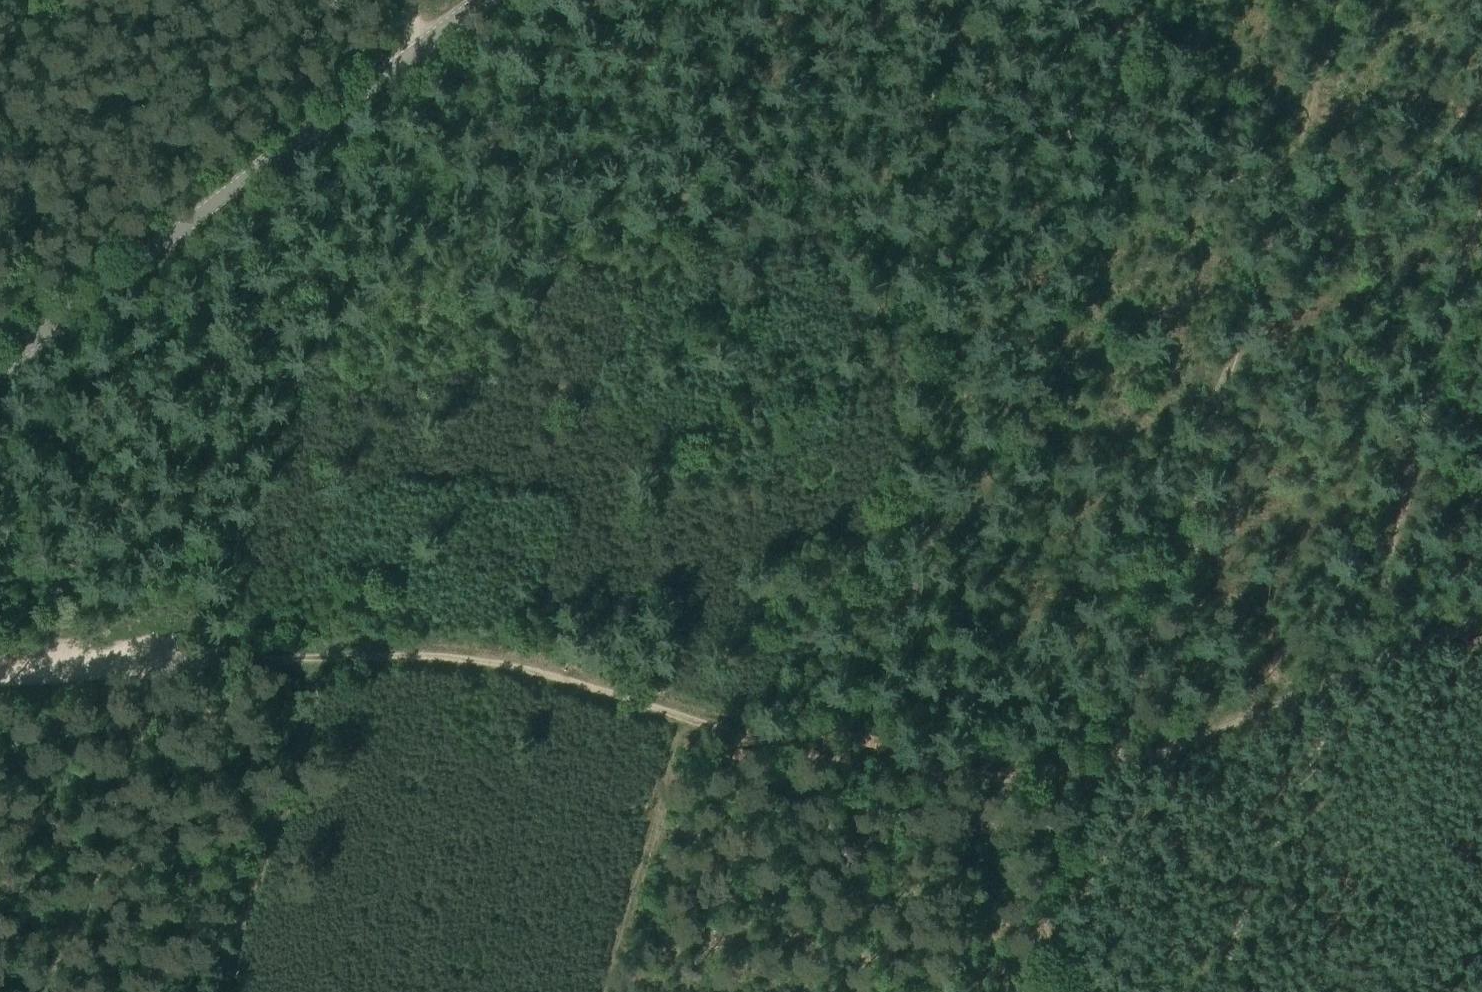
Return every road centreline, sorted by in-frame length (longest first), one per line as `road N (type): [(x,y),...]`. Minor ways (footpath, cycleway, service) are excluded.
road 1 (track): [(243,656),(438,655),(511,663),(768,739),(1021,777),(1083,774),(1149,756),(1481,616)]
road 2 (unclassified): [(0,366),(480,0)]
road 3 (track): [(1481,195),(1386,559),(1347,670)]
road 4 (track): [(1225,991),(1266,855),(1311,776),(1347,670)]

